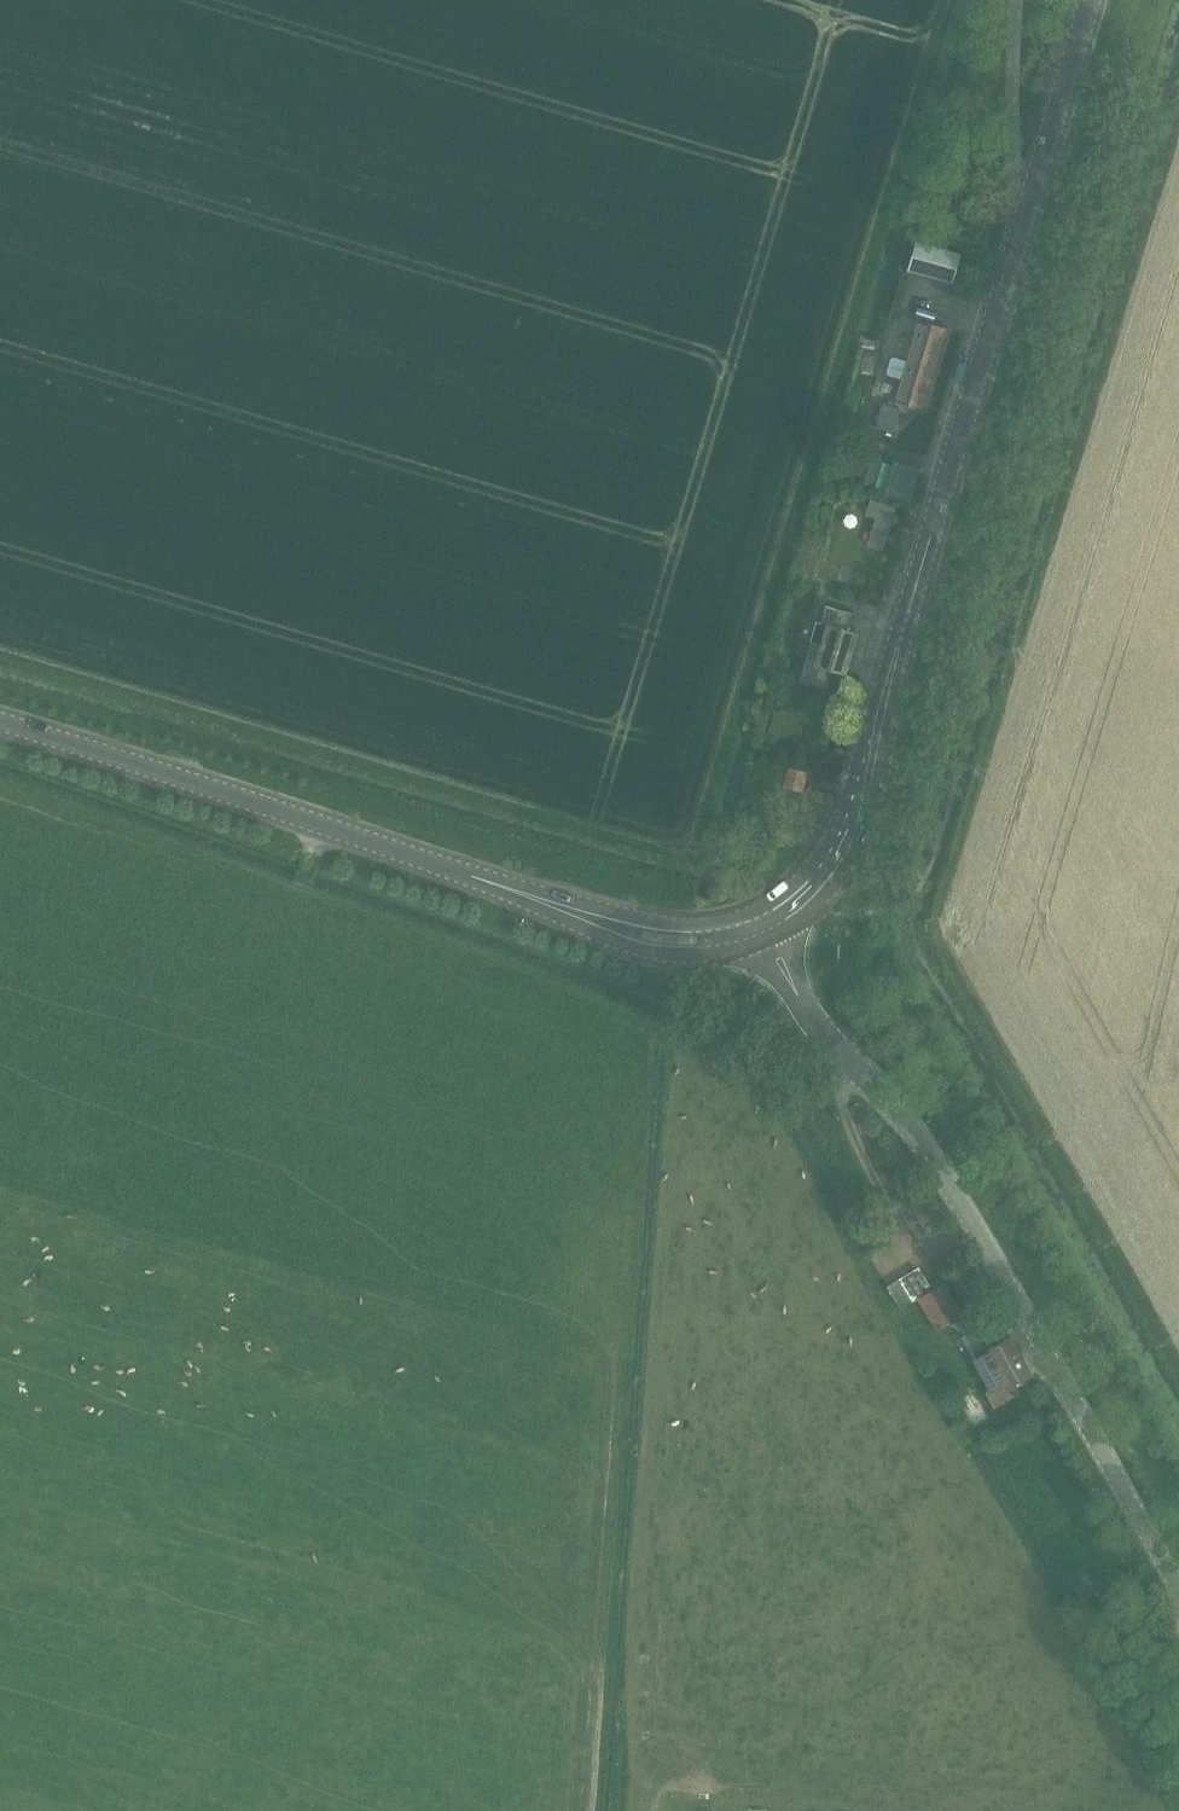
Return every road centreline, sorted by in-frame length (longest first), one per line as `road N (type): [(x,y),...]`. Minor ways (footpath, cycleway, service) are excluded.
road 1 (track): [(1178,1381),(943,960),(932,927),(1178,95)]
road 2 (secondary): [(761,924),(822,875),(857,811),(1090,0)]
road 3 (unclassified): [(1178,1588),(943,1174),(808,1011),(761,924)]
road 4 (secondary): [(584,916),(0,719)]
road 5 (secondary): [(584,916),(634,946),(678,954),(713,949),(761,924)]
road 6 (secondary): [(761,924),(584,916)]

